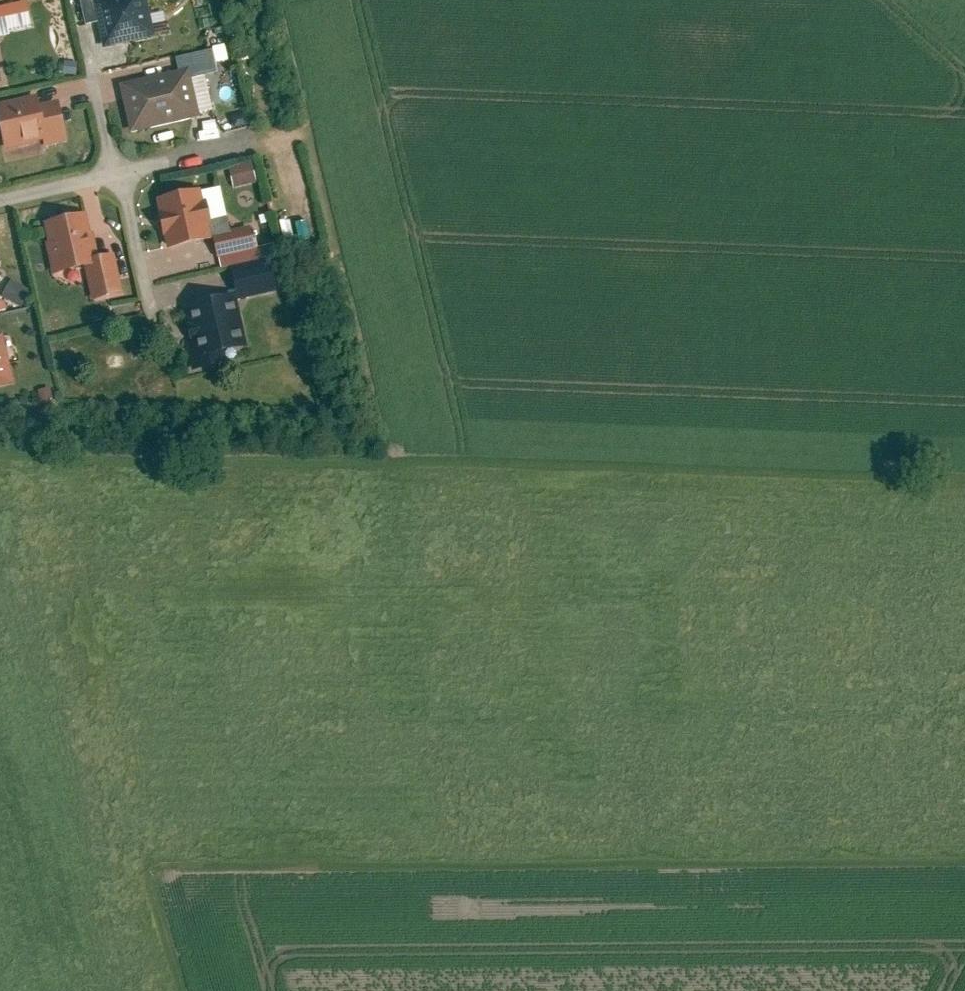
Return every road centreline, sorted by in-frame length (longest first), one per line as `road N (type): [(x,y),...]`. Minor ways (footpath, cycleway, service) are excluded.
road 1 (residential): [(0,195),(257,128)]

